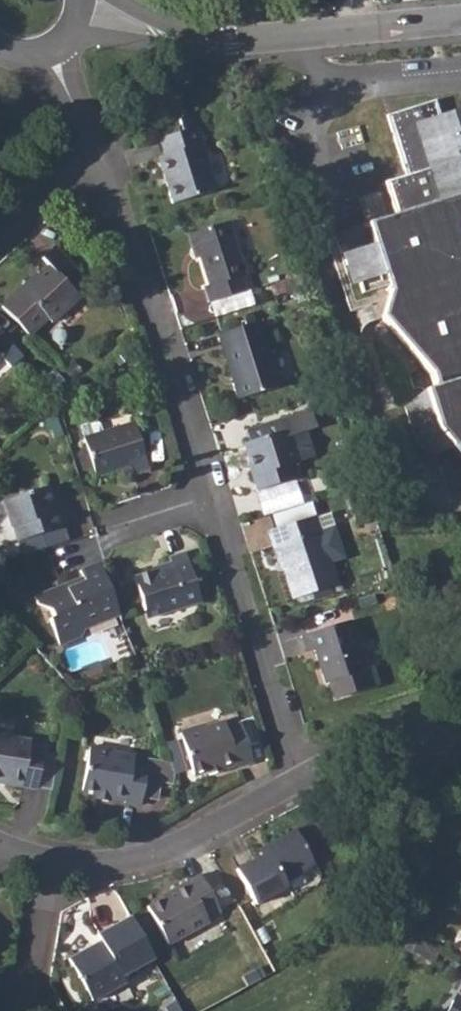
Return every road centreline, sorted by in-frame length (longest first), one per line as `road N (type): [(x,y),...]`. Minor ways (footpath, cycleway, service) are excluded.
road 1 (residential): [(86,154),(145,285),(210,498)]
road 2 (residential): [(460,17),(232,41),(186,39),(107,0)]
road 3 (residential): [(210,498),(298,782)]
road 4 (residential): [(298,782),(185,843),(105,868),(47,867)]
road 5 (residential): [(460,735),(416,736),(298,782)]
road 6 (residential): [(0,1006),(33,967),(47,867)]

